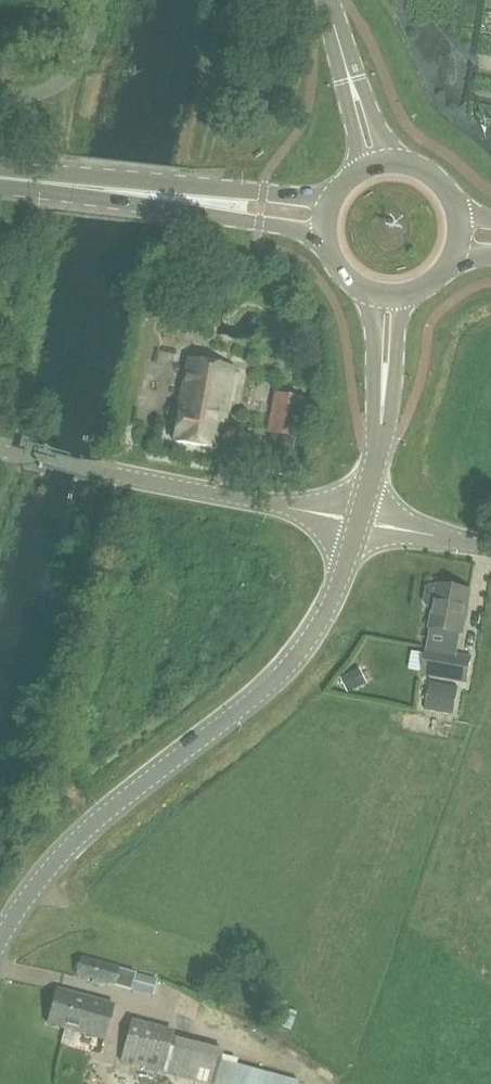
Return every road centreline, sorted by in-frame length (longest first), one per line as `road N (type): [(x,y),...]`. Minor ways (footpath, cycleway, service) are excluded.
road 1 (tertiary): [(0,943),(47,868),(94,822),(281,675),(325,614),(359,521)]
road 2 (unclassified): [(359,521),(0,449)]
road 3 (unclassified): [(0,95),(34,94),(72,73),(99,0)]
road 4 (tertiary): [(359,521),(384,388)]
road 5 (secondary): [(204,201),(71,184)]
road 6 (unclassified): [(490,545),(359,521)]
road 7 (secondary): [(204,201),(328,246)]
road 8 (secondary): [(333,197),(239,192),(204,201)]

